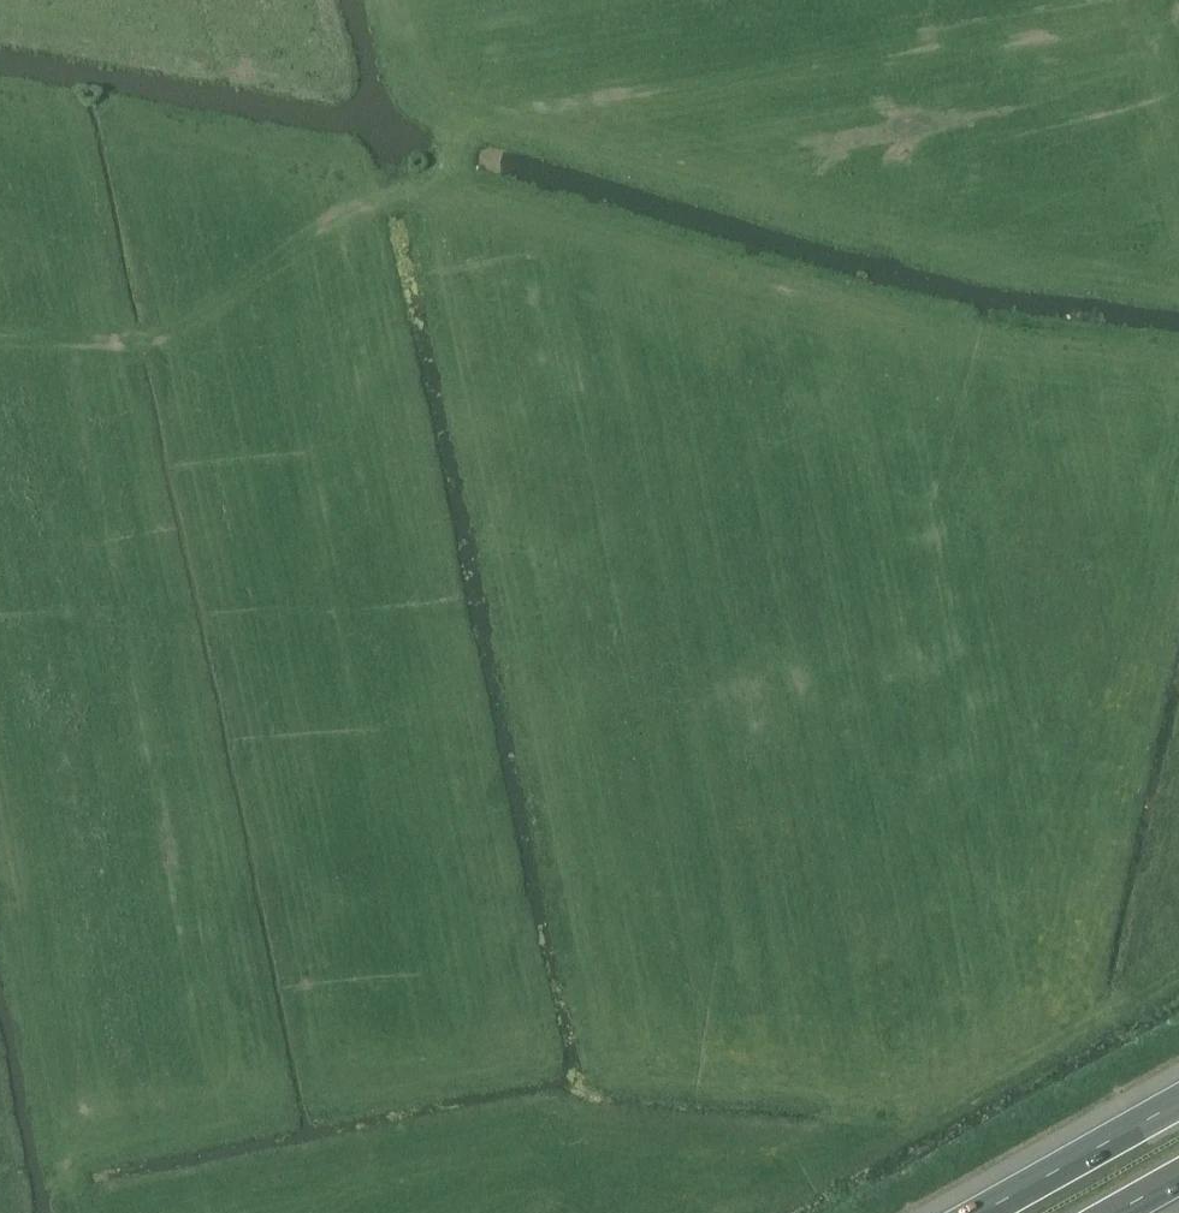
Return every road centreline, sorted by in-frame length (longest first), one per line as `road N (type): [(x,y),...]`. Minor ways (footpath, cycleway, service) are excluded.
road 1 (track): [(558,0),(457,101),(440,170),(409,192),(379,197),(163,338),(0,338)]
road 2 (motorway): [(1178,1101),(980,1212)]

